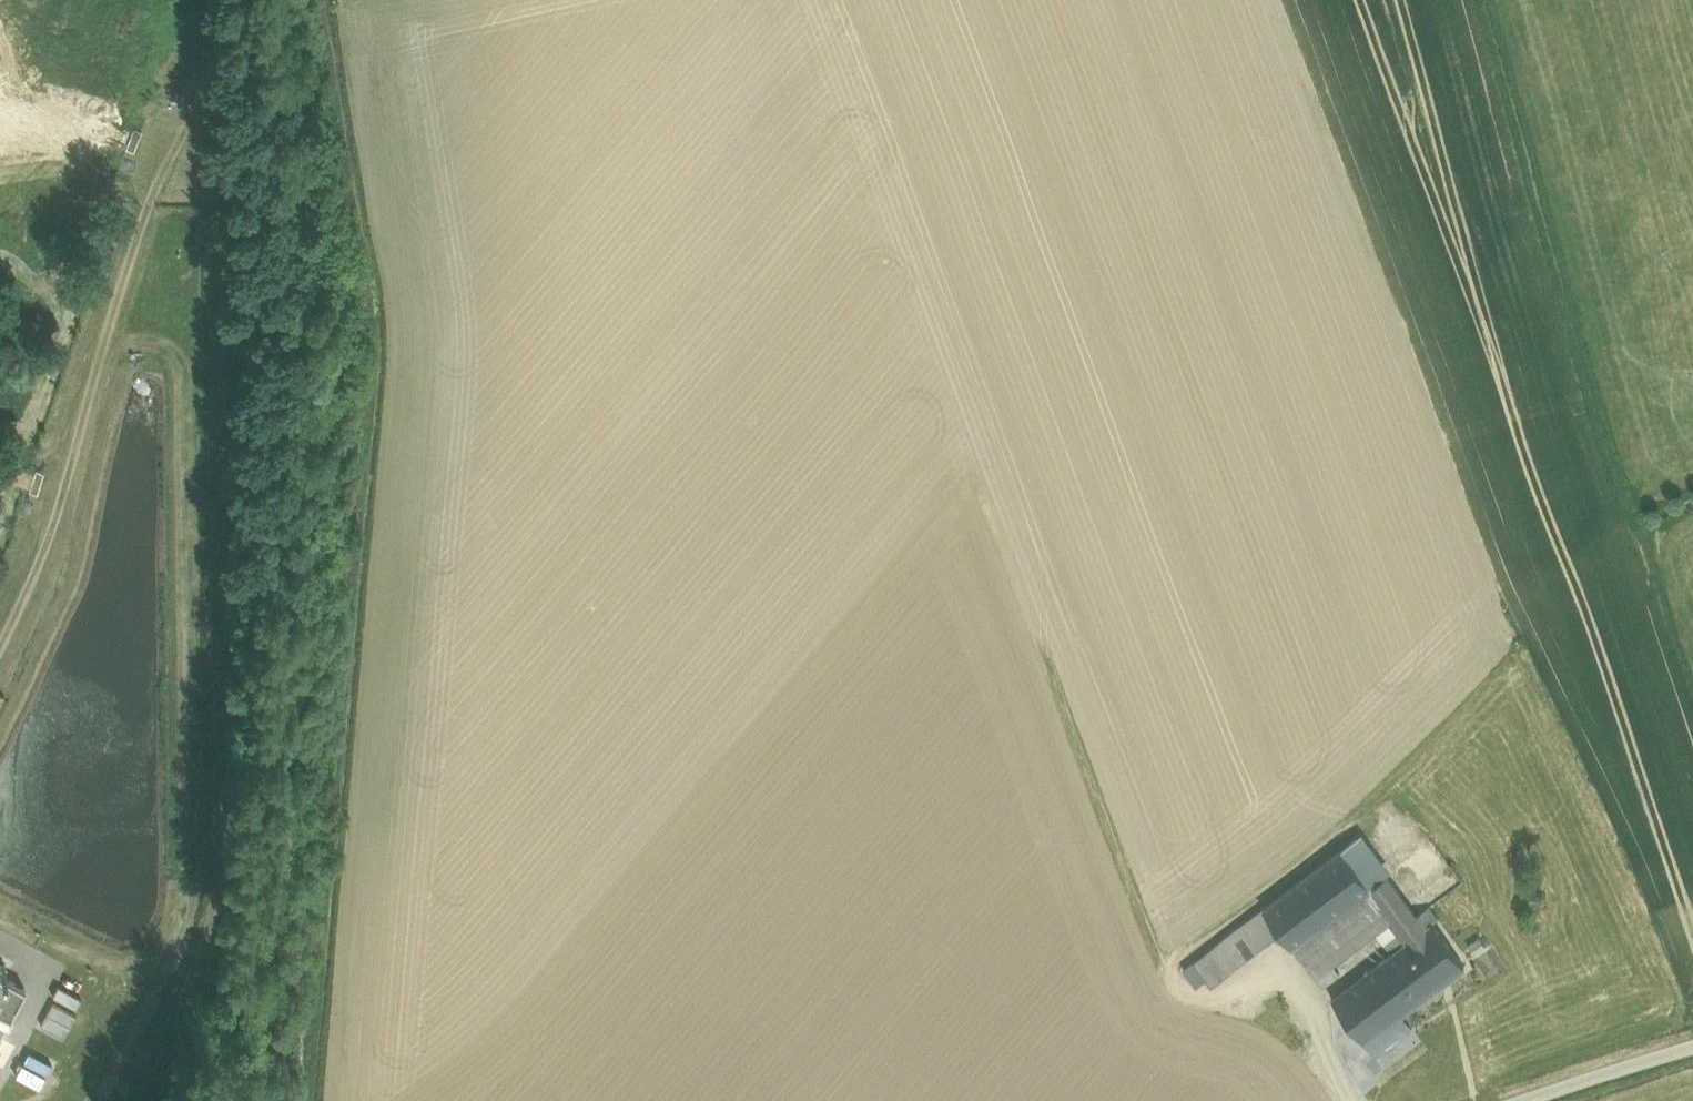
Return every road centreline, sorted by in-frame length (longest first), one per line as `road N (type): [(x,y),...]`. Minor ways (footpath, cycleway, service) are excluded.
road 1 (unclassified): [(1692,1049),(1531,1100)]

